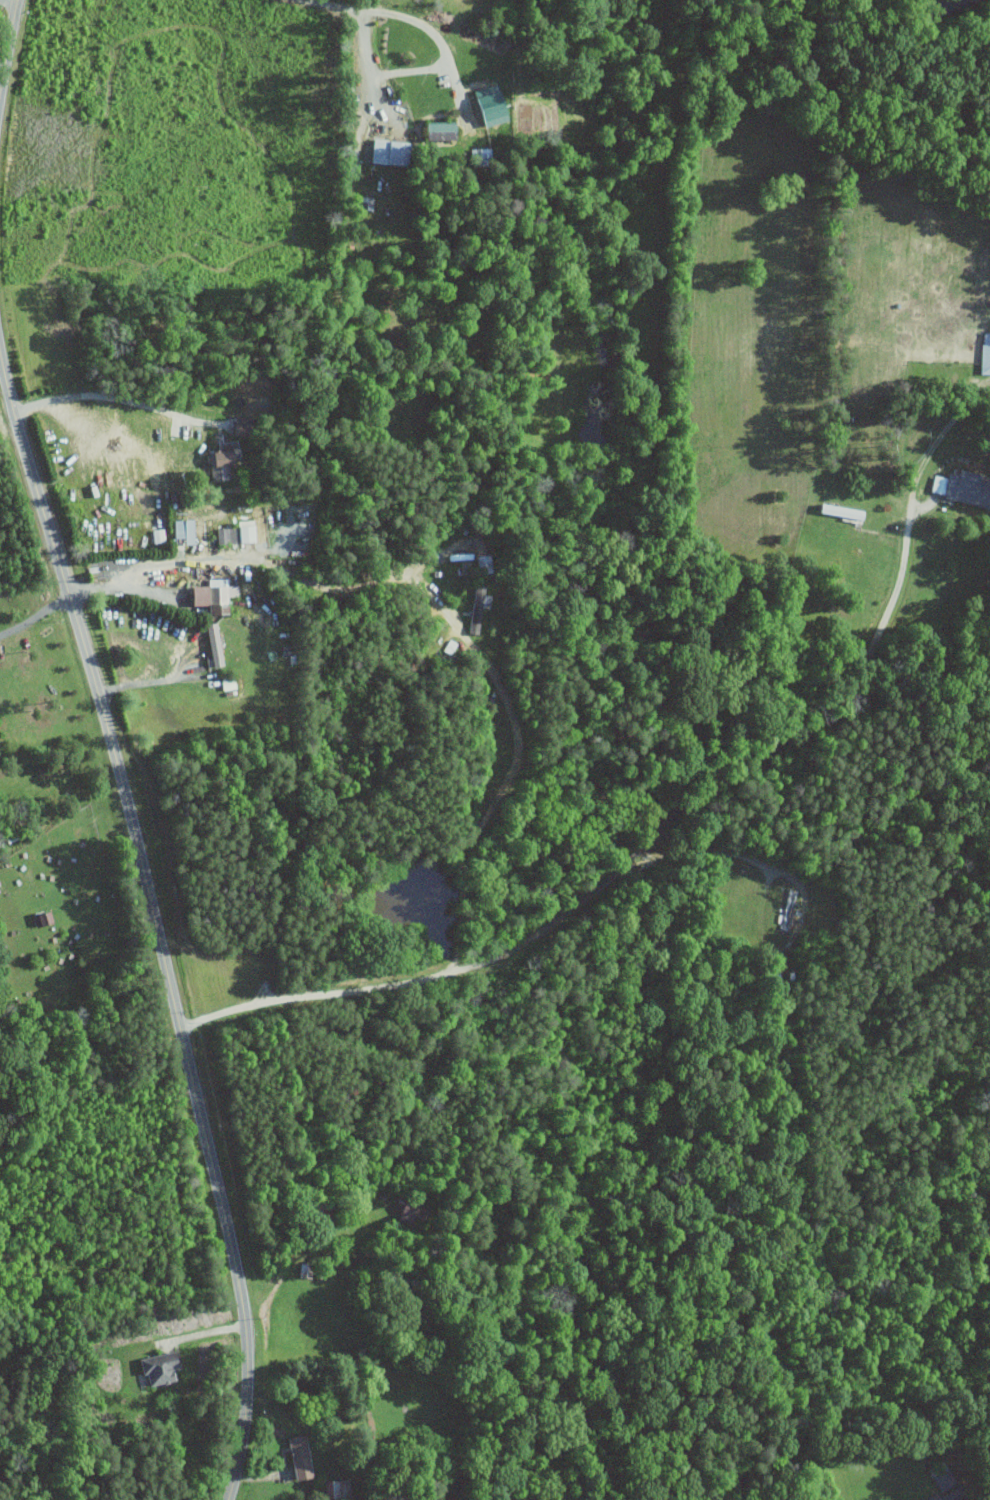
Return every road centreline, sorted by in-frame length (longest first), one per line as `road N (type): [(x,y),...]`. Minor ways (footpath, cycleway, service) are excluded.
road 1 (residential): [(230,1499),(247,1402),(245,1300),(125,785),(0,344)]
road 2 (residential): [(181,1027),(276,996),(375,989),(477,966),(522,944),(618,874),(670,853),(713,850),(791,868),(809,895),(783,967),(802,1182),(776,1318)]

